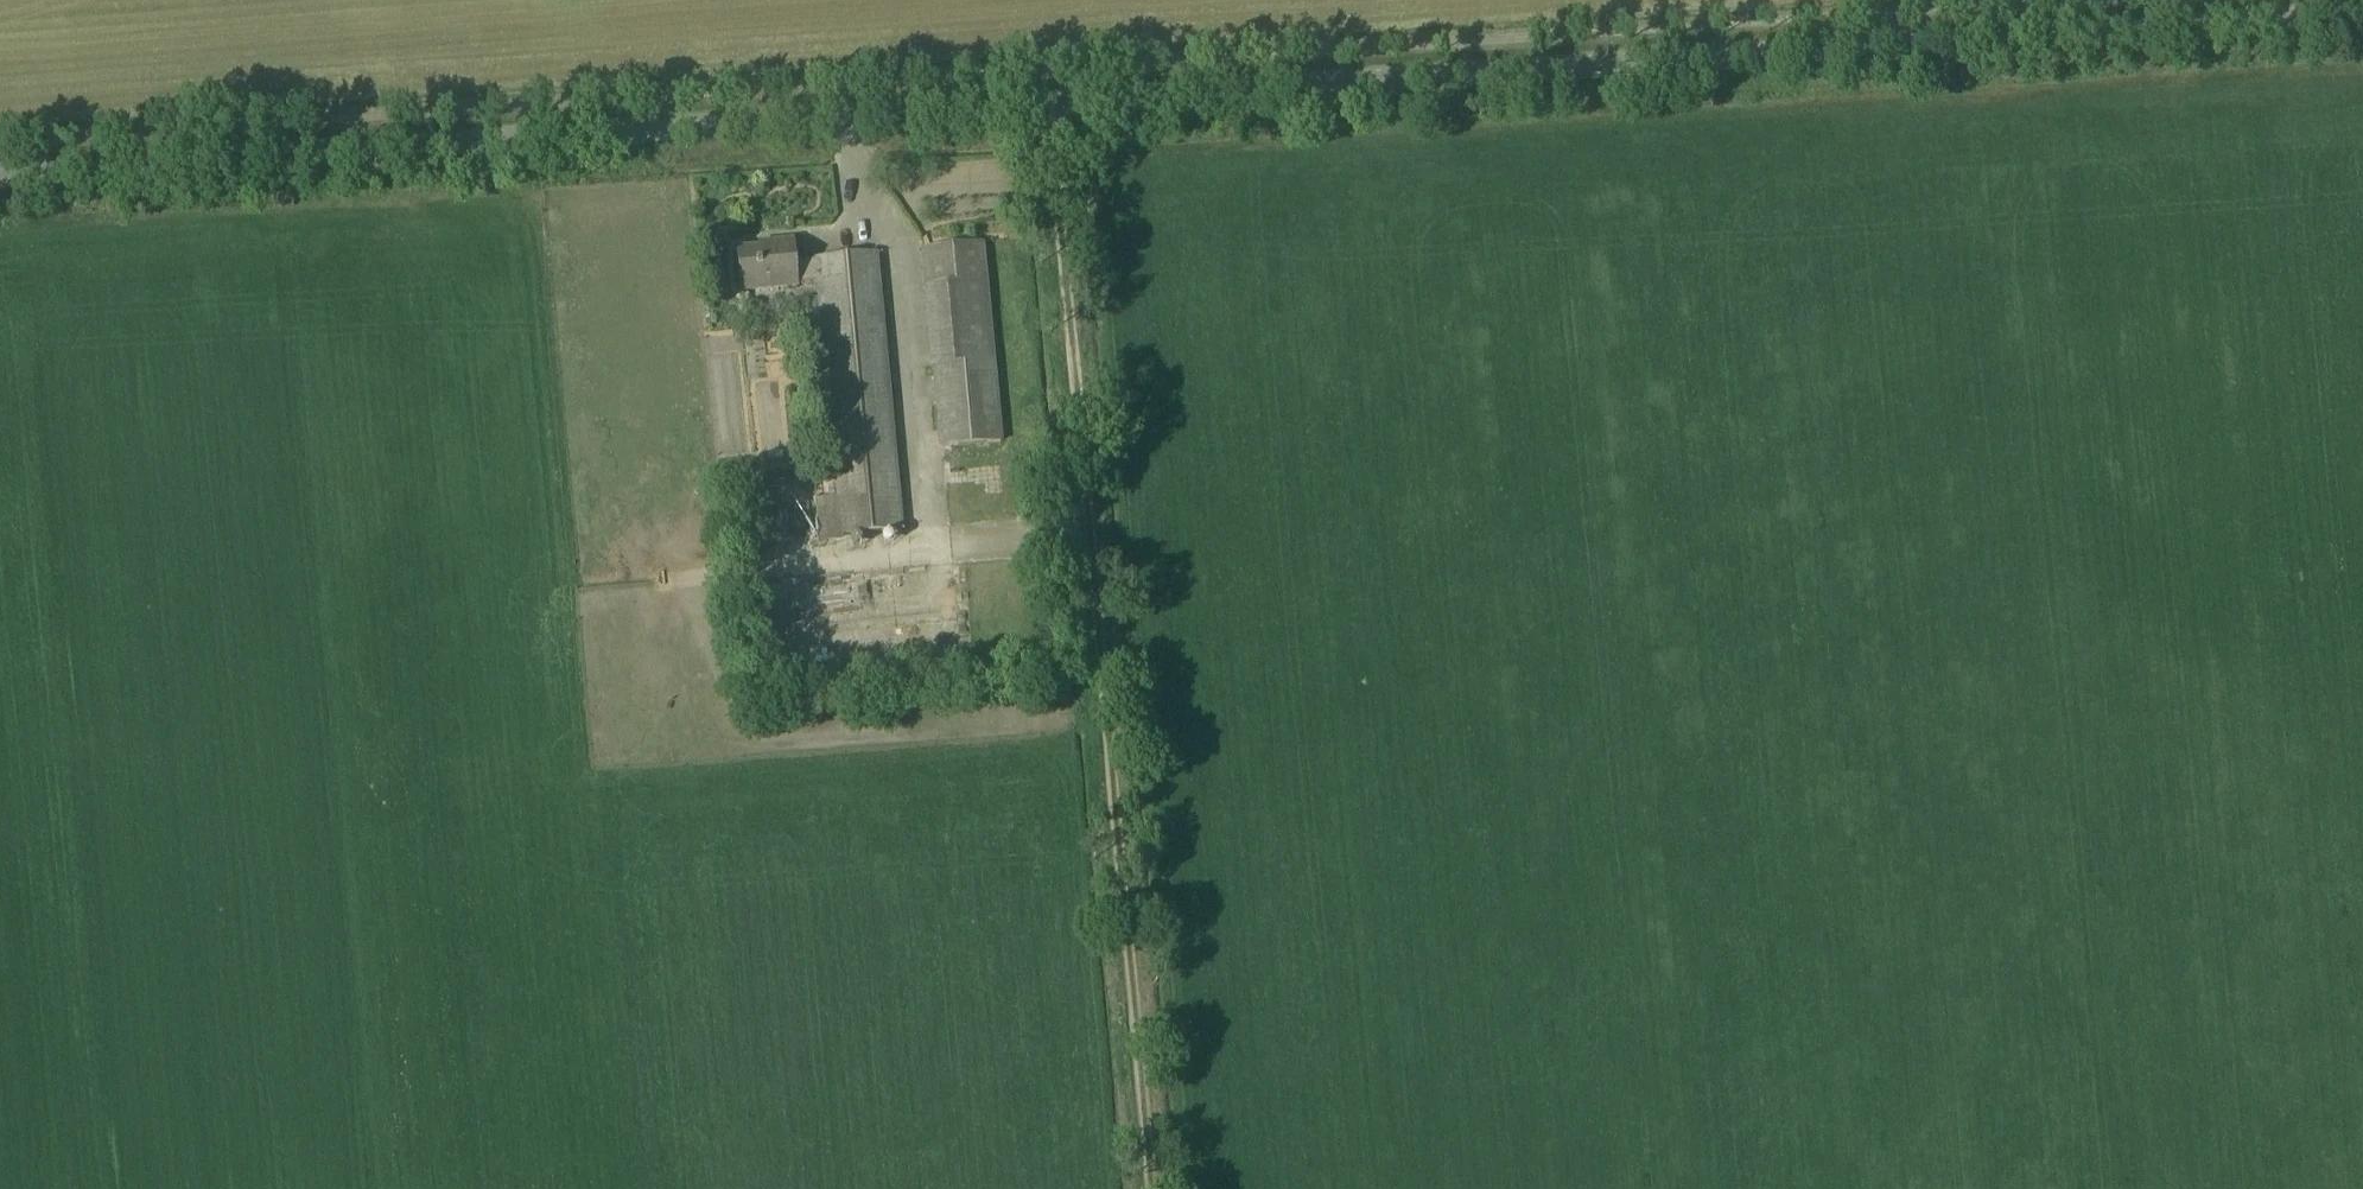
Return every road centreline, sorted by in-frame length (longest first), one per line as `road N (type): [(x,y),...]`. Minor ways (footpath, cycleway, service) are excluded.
road 1 (tertiary): [(0,175),(2362,13)]
road 2 (track): [(1053,71),(1153,1188)]

